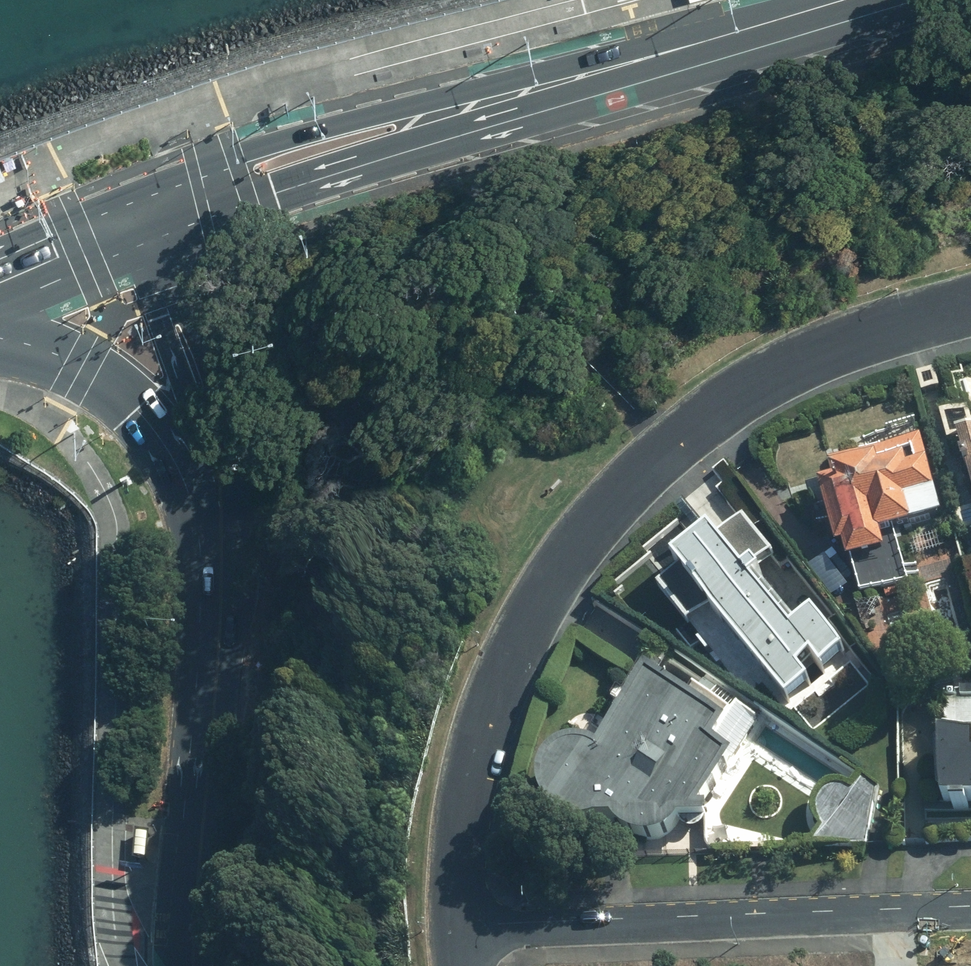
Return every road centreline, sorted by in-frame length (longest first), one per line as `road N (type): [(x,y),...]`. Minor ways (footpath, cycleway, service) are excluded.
road 1 (residential): [(970,306),(880,332),(724,402),(606,503),(559,569),(480,732),(459,825),(456,929)]
road 2 (primary): [(172,191),(623,63),(745,52)]
road 3 (primary): [(745,52),(604,102),(183,224)]
road 4 (residential): [(970,908),(456,929)]
road 5 (secondary): [(220,576),(185,965)]
road 6 (primary): [(220,576),(202,514),(152,424),(72,360),(0,336)]
road 7 (secondary): [(219,463),(131,229)]
road 8 (secondary): [(183,224),(222,357),(219,463)]
road 9 (primary): [(745,52),(918,0)]
road 10 (primary): [(0,280),(131,229)]

